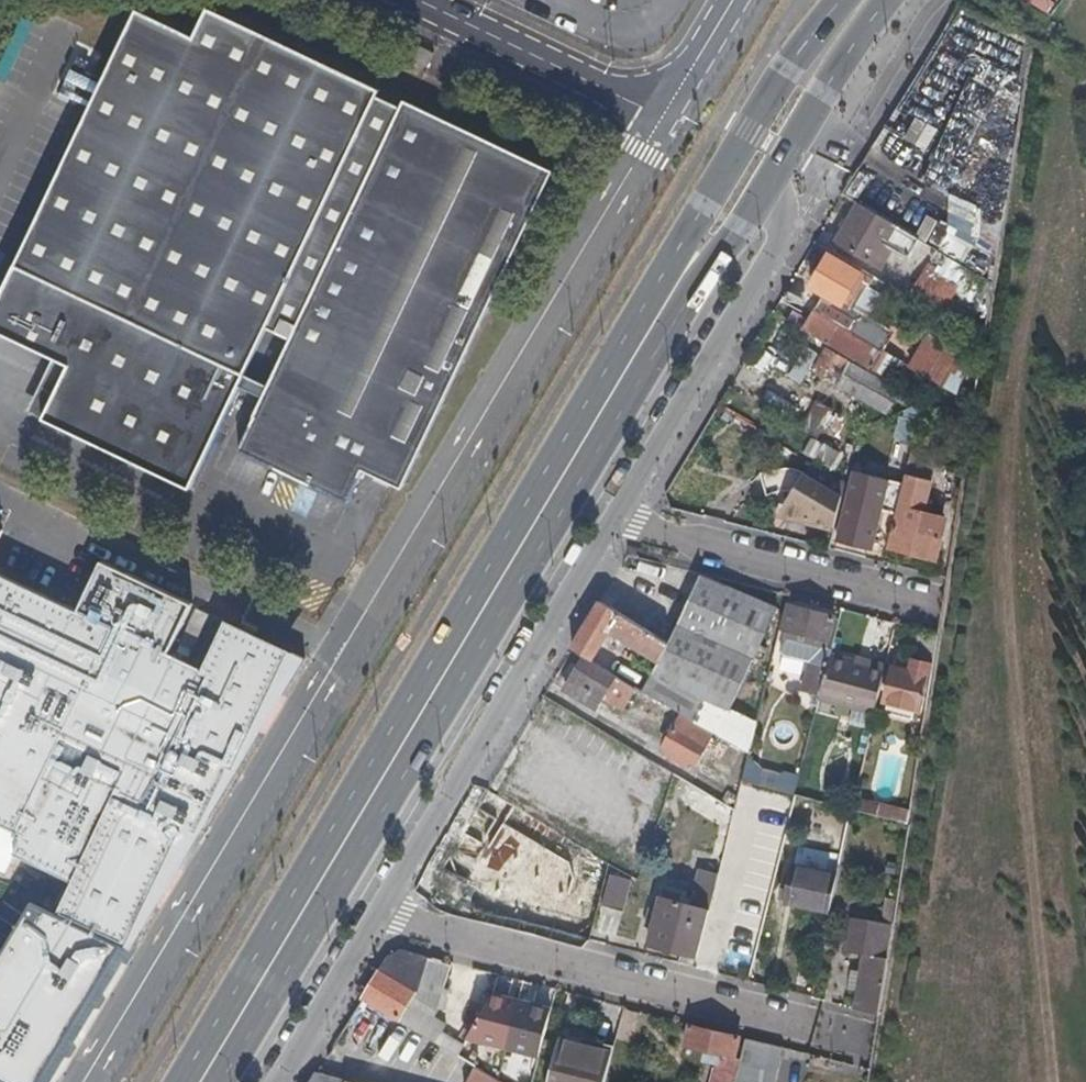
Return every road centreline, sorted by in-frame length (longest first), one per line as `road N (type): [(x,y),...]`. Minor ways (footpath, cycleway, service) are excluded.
road 1 (unclassified): [(99,1067),(684,83)]
road 2 (primary): [(636,354),(201,1081)]
road 3 (residential): [(870,1041),(383,914)]
road 4 (residential): [(383,914),(614,519)]
road 5 (residential): [(614,519),(787,238),(786,210),(768,189)]
road 6 (residential): [(940,607),(614,519)]
road 7 (unclassified): [(410,0),(608,95),(653,97),(684,83)]
road 8 (primary): [(768,189),(891,0)]
road 9 (primary): [(636,354),(768,189)]
road 10 (primary): [(730,167),(636,354)]
road 11 (primary): [(843,0),(800,51),(730,167)]
road 12 (residential): [(282,1081),(383,914)]

